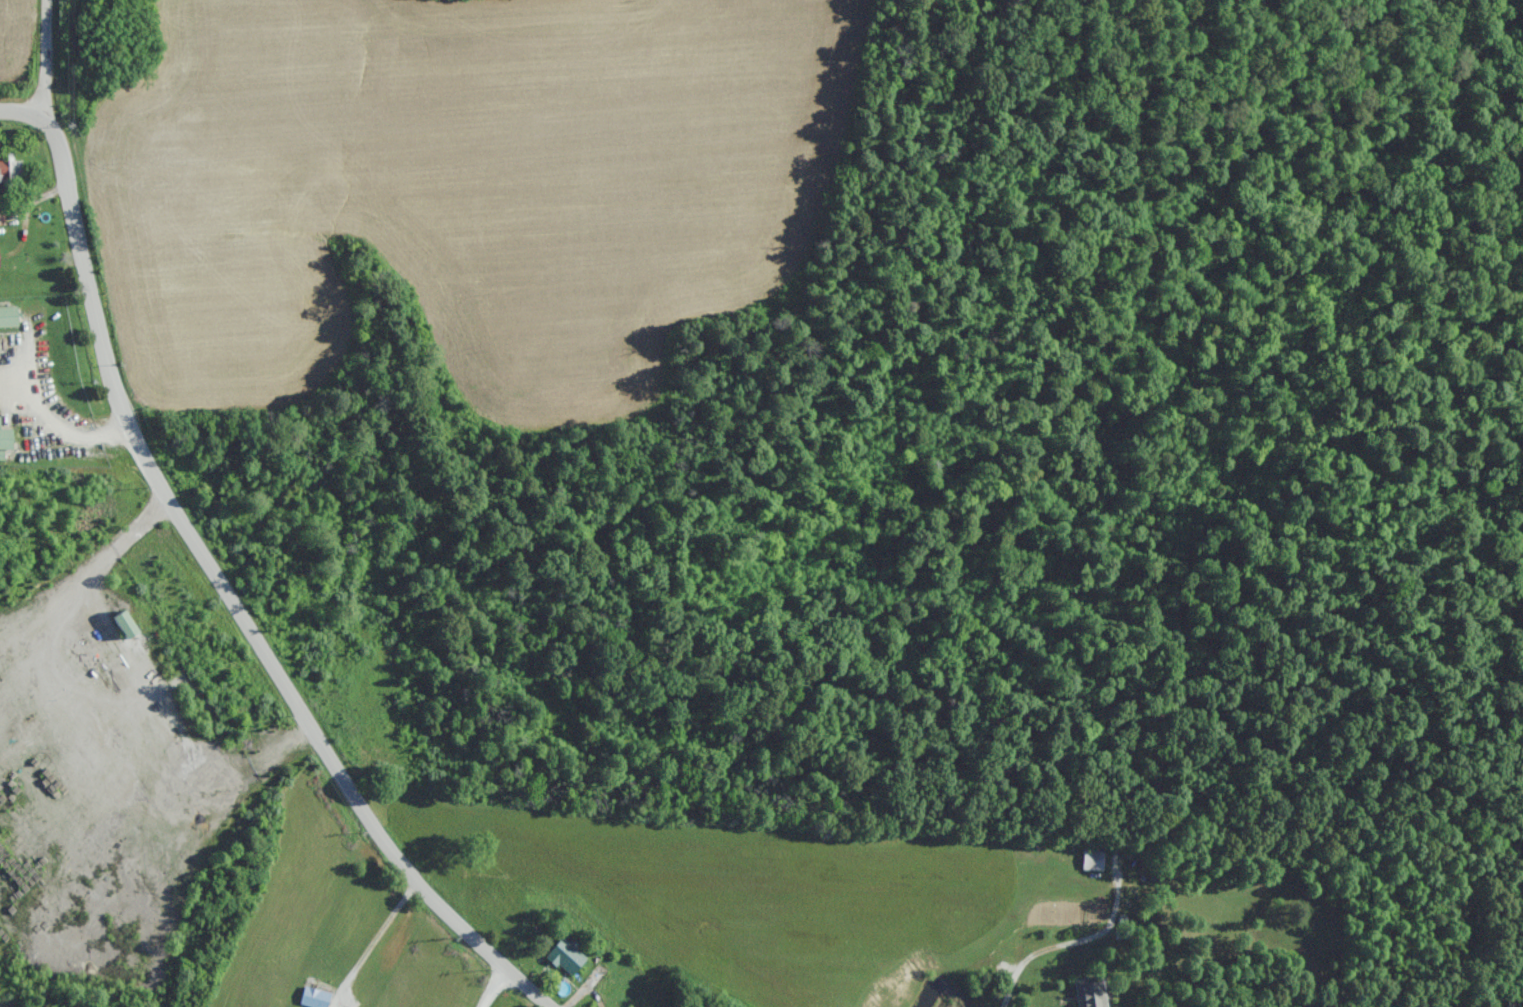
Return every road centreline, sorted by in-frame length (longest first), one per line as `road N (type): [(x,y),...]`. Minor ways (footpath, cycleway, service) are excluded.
road 1 (residential): [(44,111),(132,450),(305,727),(451,901),(569,1006)]

